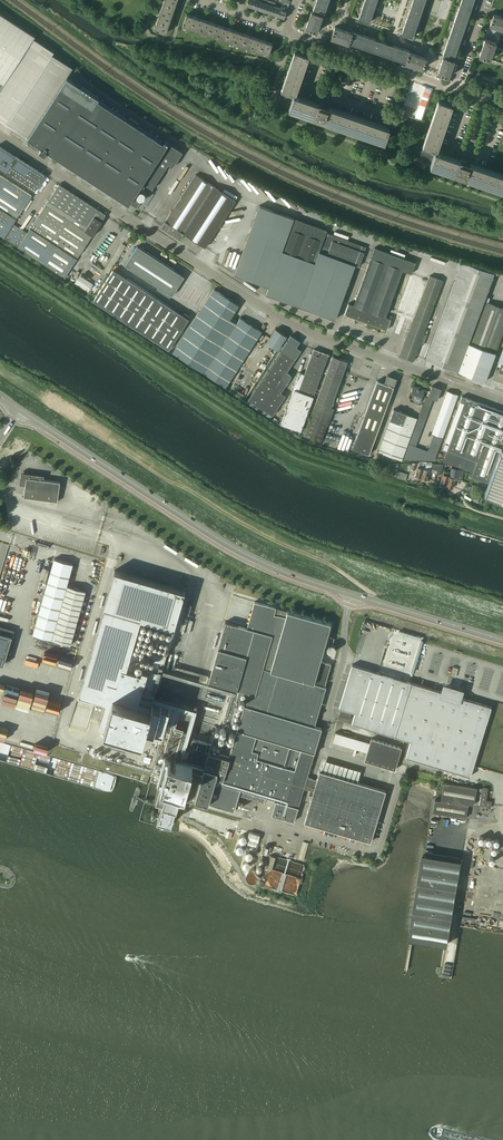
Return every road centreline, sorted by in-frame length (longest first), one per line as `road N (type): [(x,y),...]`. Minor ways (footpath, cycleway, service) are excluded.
road 1 (tertiary): [(502,403),(293,325),(0,136)]
road 2 (track): [(0,256),(298,452),(405,487)]
road 3 (tertiary): [(18,409),(241,554),(350,595)]
road 4 (tertiary): [(350,595),(502,642)]
road 5 (unclassified): [(328,726),(350,595)]

